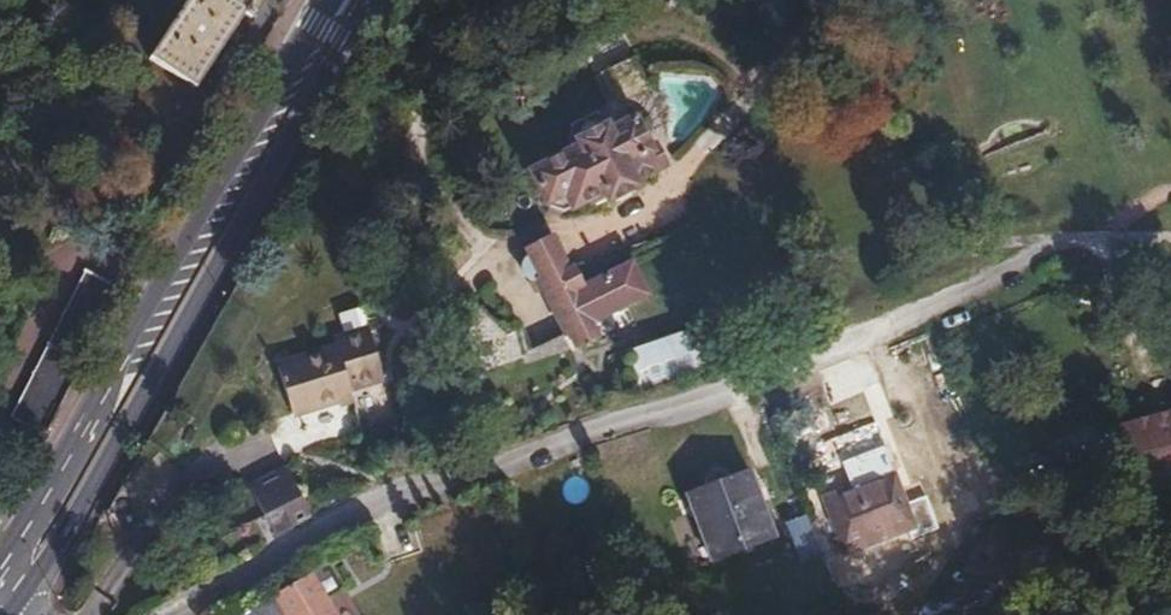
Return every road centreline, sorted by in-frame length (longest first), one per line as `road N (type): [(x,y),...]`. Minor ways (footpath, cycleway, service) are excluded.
road 1 (tertiary): [(4,614),(162,374),(374,0)]
road 2 (tertiary): [(329,0),(0,550)]

